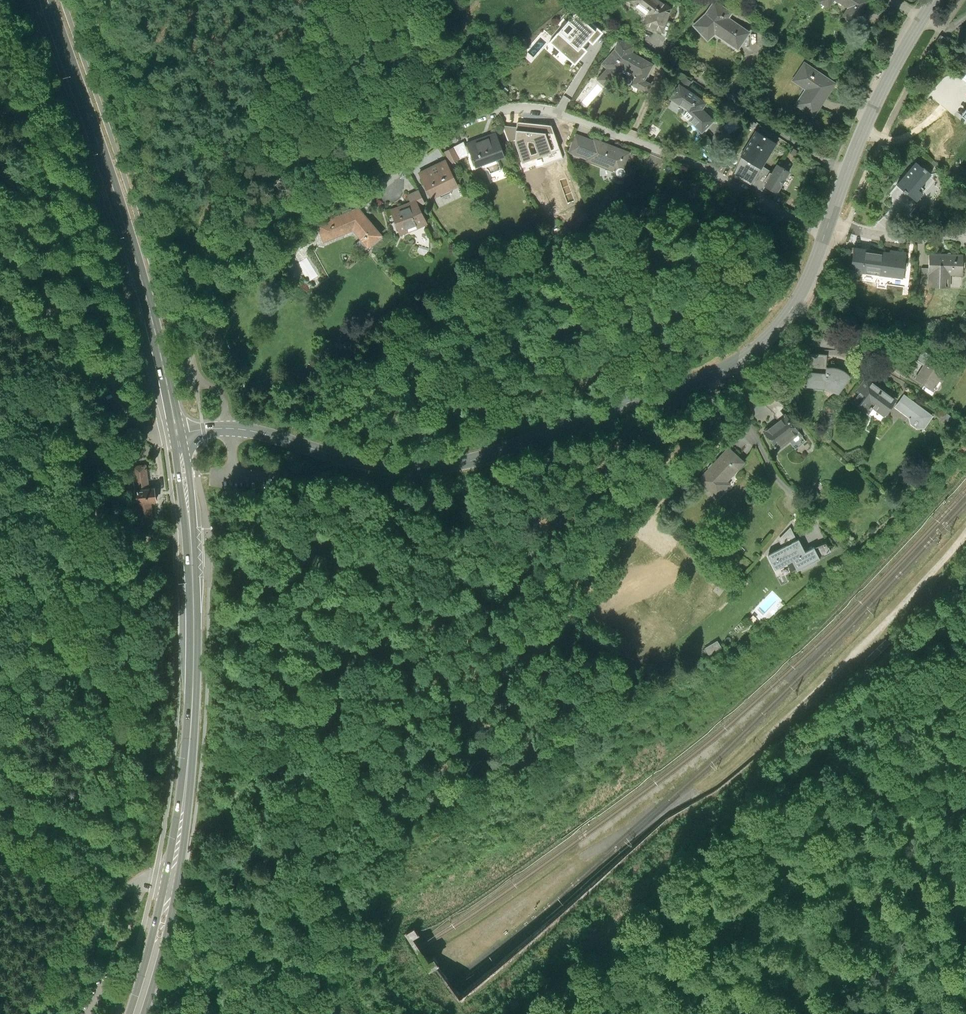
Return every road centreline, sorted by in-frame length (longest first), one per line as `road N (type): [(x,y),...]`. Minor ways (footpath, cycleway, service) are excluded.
road 1 (residential): [(823,239),(788,315),(737,363),(476,460),(404,469),(254,431),(177,434)]
road 2 (residential): [(823,239),(672,155),(530,109),(462,121),(390,190)]
road 3 (primary): [(177,434),(133,252),(46,0)]
road 4 (primary): [(171,884),(194,642),(177,434)]
road 5 (track): [(313,951),(316,906),(332,872),(390,824),(427,778),(553,700),(565,683)]
road 6 (track): [(184,333),(187,256),(249,88),(302,0)]
road 7 (track): [(716,390),(579,576),(559,624),(565,683)]
road 8 (residential): [(937,0),(883,89),(829,222)]
road 9 (unclassified): [(171,884),(144,883),(122,897),(54,1013)]
road 10 (residential): [(829,222),(877,237),(965,231)]
road 11 (primary): [(136,1013),(171,884)]

